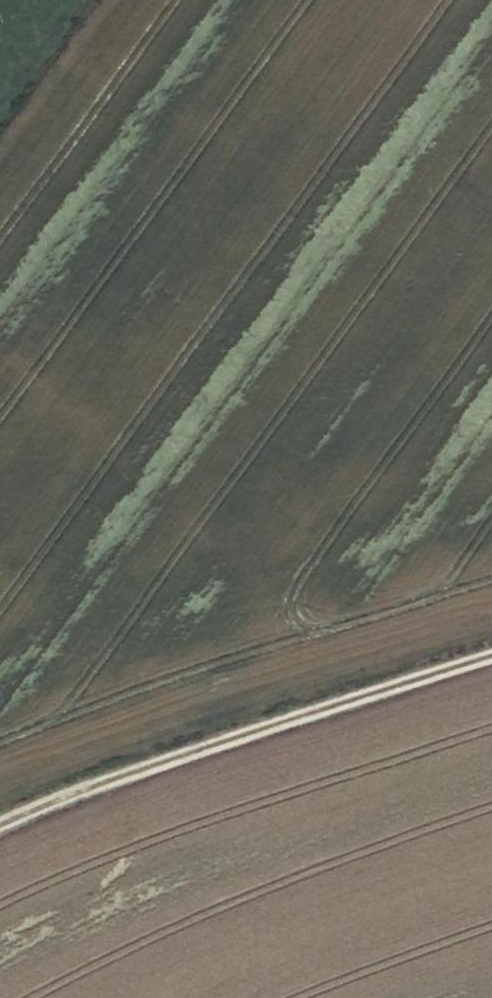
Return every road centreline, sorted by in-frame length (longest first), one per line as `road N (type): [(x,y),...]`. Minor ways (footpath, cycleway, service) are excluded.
road 1 (track): [(491,655),(98,781),(0,826)]

